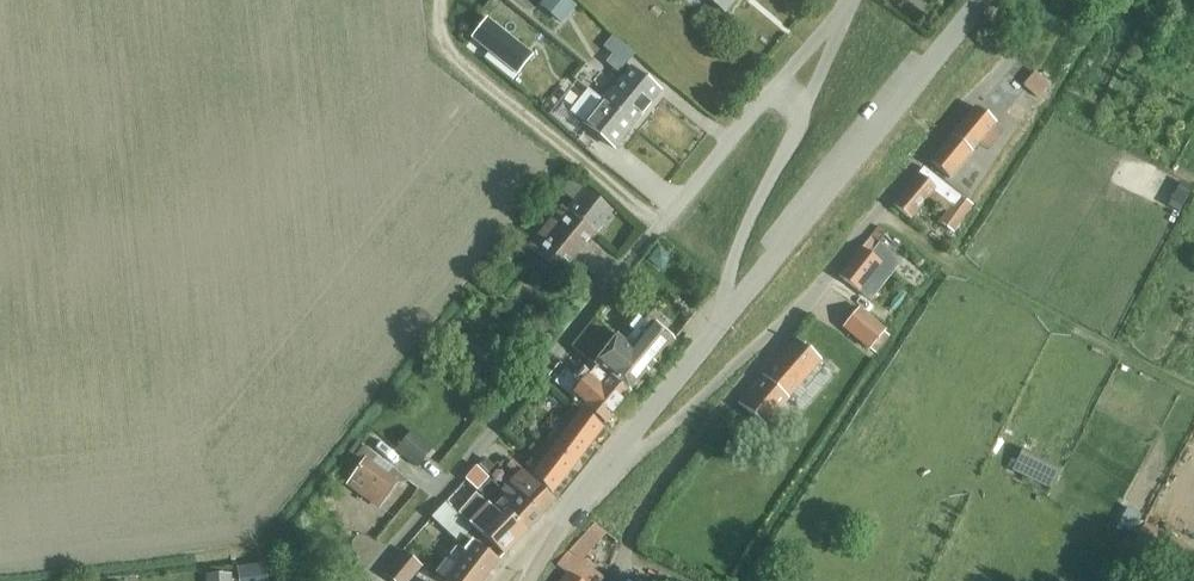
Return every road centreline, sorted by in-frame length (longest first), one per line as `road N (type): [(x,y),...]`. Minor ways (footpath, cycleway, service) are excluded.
road 1 (residential): [(365,580),(772,87)]
road 2 (residential): [(709,337),(978,0)]
road 3 (residential): [(791,317),(1012,55)]
road 4 (track): [(658,221),(439,36),(440,0)]
road 5 (residential): [(609,580),(662,480),(775,348),(791,317)]
road 6 (residential): [(583,501),(791,317)]
road 7 (residential): [(709,337),(731,253),(801,114)]
road 8 (residential): [(583,501),(709,337)]
road 9 (residential): [(801,114),(846,0)]
road 10 (residential): [(497,580),(550,516),(583,501)]

